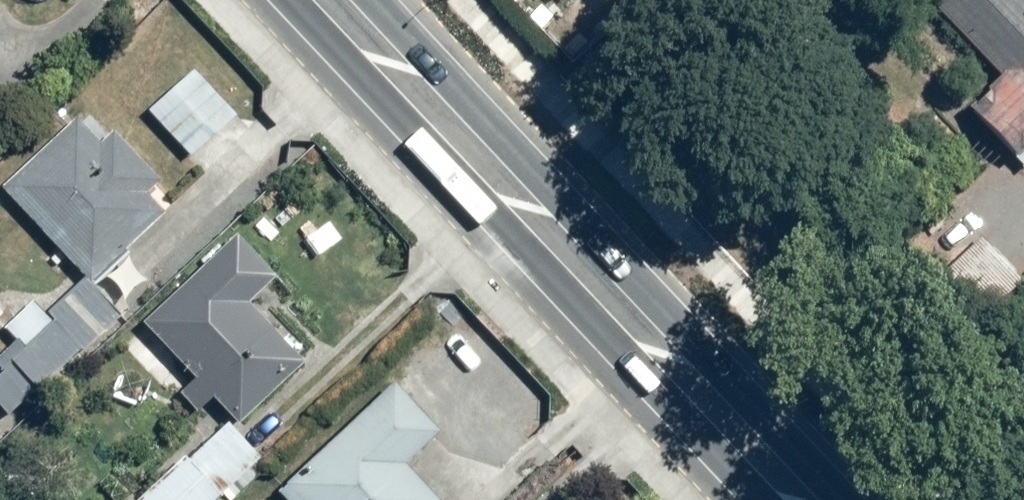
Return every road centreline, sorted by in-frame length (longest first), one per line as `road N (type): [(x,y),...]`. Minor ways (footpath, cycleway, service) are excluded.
road 1 (secondary): [(754,499),(285,0)]
road 2 (secondary): [(386,0),(851,499)]

